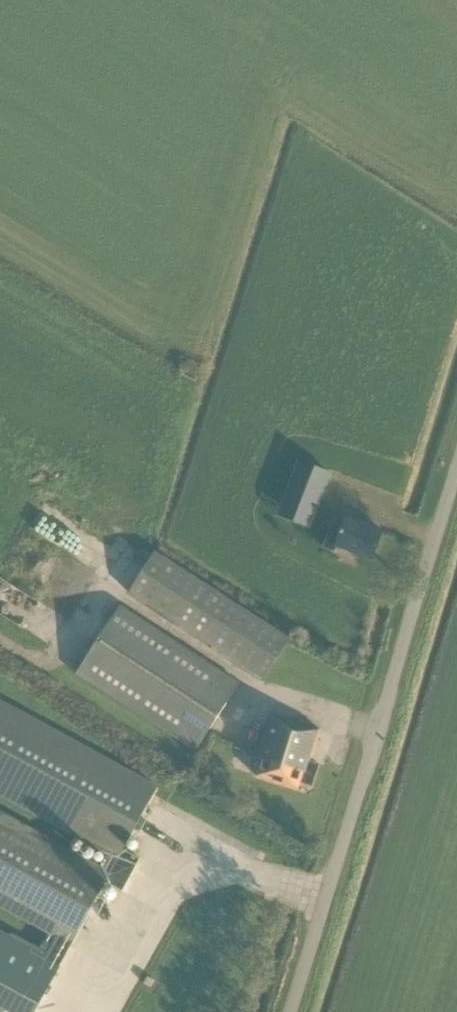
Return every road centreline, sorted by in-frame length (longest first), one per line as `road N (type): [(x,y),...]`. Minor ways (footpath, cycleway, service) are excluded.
road 1 (unclassified): [(293,1011),(456,480)]

